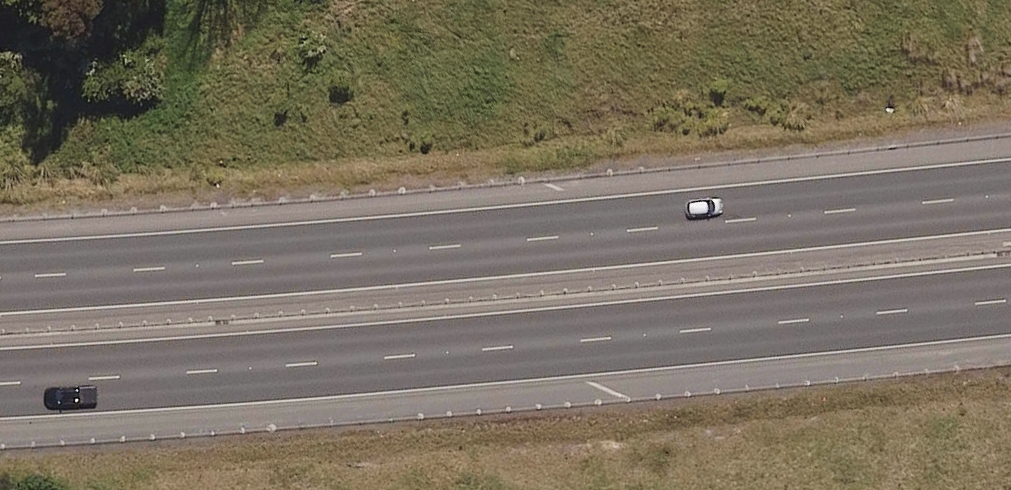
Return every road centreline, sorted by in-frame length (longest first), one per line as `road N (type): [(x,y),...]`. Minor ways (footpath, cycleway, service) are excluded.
road 1 (motorway): [(1010,297),(0,387)]
road 2 (motorway): [(0,272),(540,243),(1010,200)]

